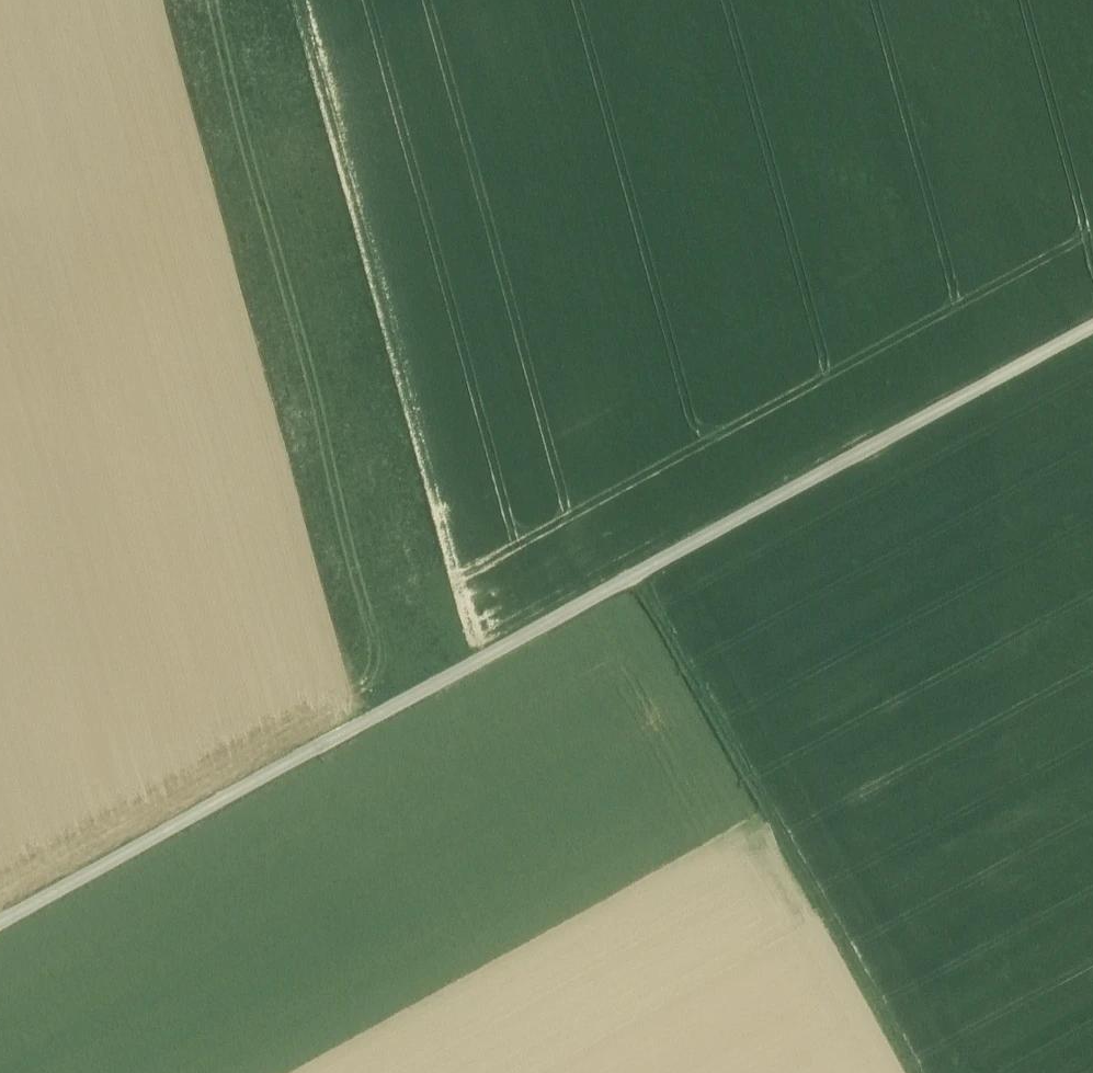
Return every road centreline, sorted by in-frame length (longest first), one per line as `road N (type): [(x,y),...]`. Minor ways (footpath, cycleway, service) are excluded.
road 1 (track): [(1092,327),(0,923)]
road 2 (track): [(908,1072),(637,576)]

